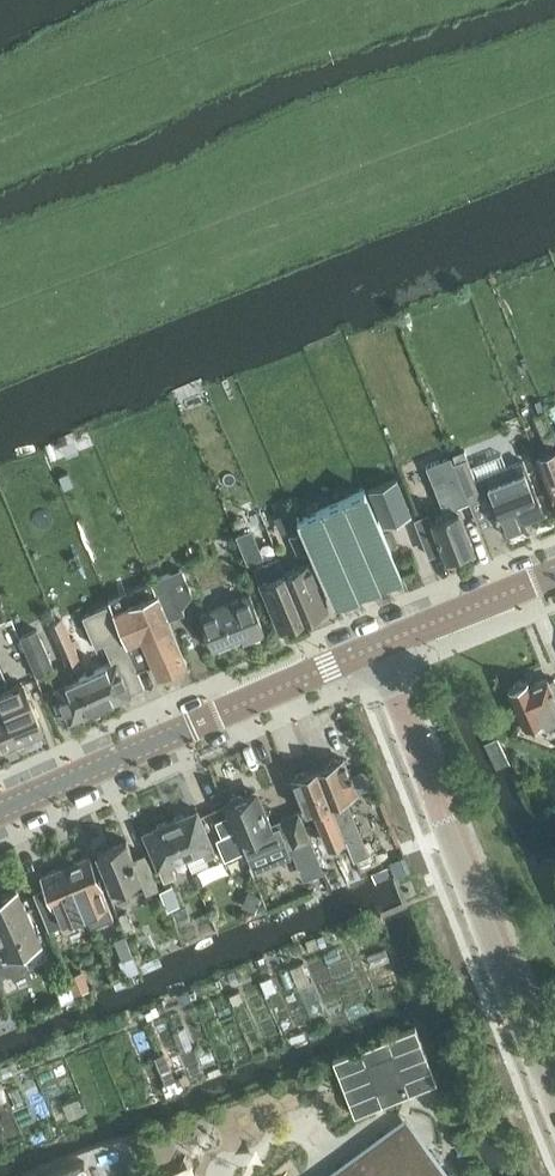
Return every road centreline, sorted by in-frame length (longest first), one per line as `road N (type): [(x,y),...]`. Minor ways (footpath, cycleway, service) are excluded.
road 1 (residential): [(554,1104),(372,647)]
road 2 (tertiary): [(0,807),(372,647)]
road 3 (tertiary): [(372,647),(554,575)]

